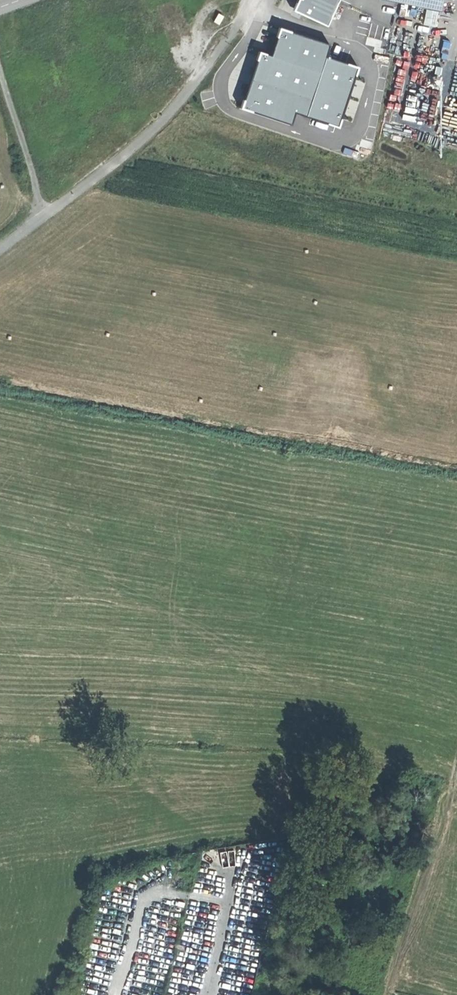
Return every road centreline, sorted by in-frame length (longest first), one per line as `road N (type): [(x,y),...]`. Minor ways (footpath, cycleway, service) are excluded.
road 1 (unclassified): [(41,218),(0,68)]

